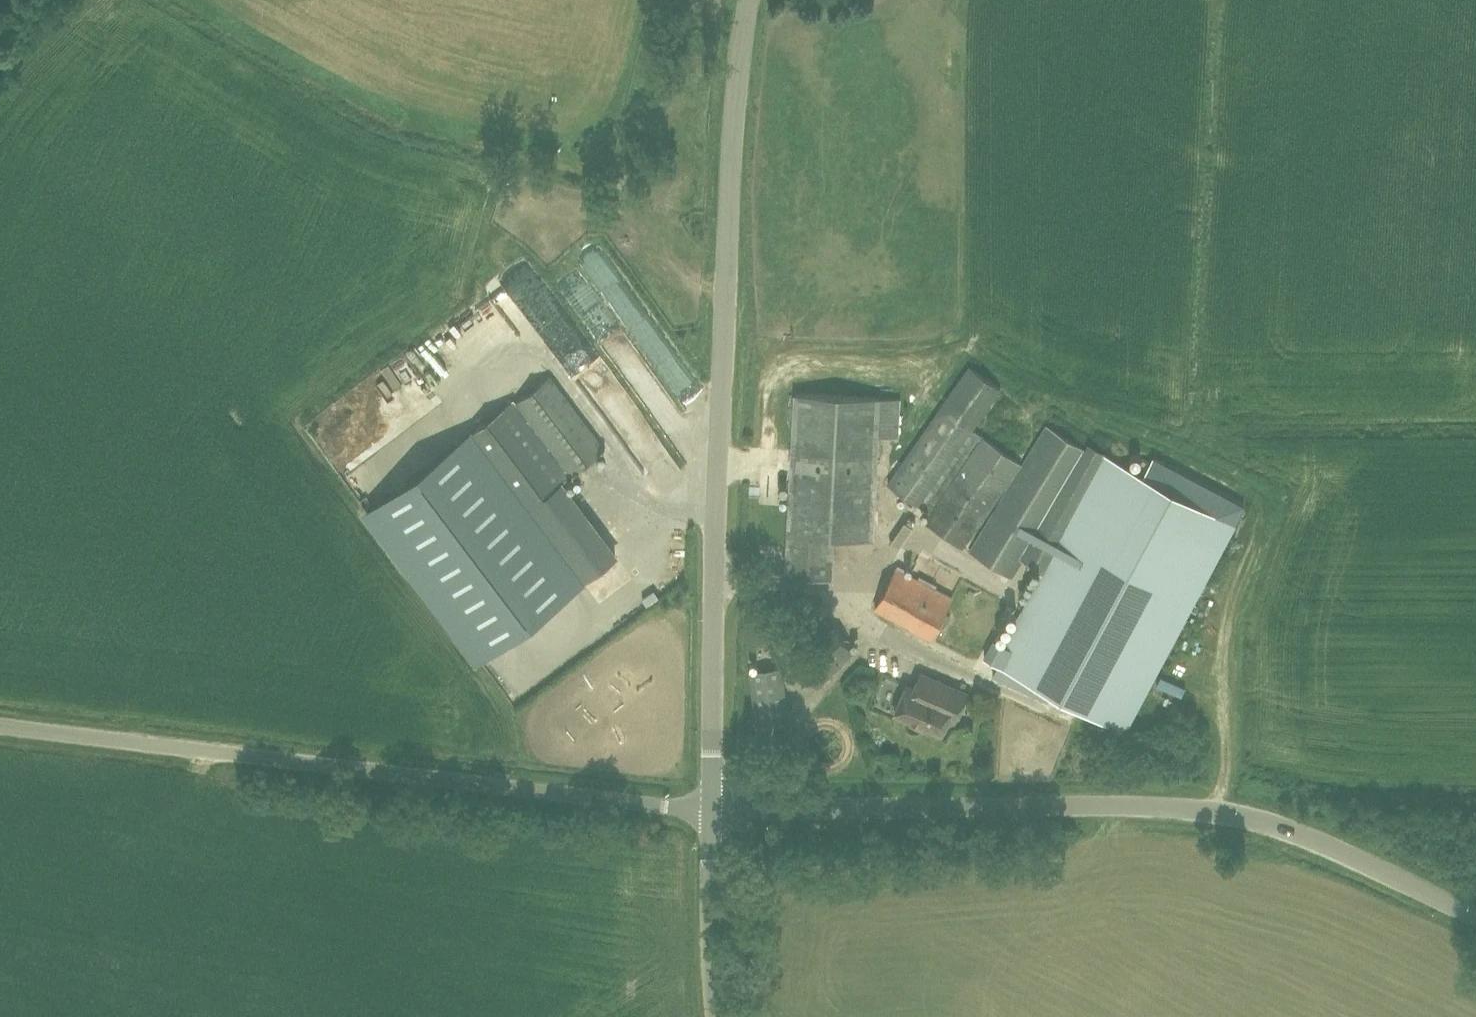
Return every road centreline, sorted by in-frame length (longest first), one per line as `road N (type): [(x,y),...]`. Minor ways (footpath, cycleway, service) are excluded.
road 1 (unclassified): [(707,812),(728,147),(751,0)]
road 2 (unclassified): [(1475,918),(1345,853),(1218,813),(1142,805),(707,812)]
road 3 (unclassified): [(0,728),(707,812)]
road 4 (unclassified): [(713,1016),(707,812)]

